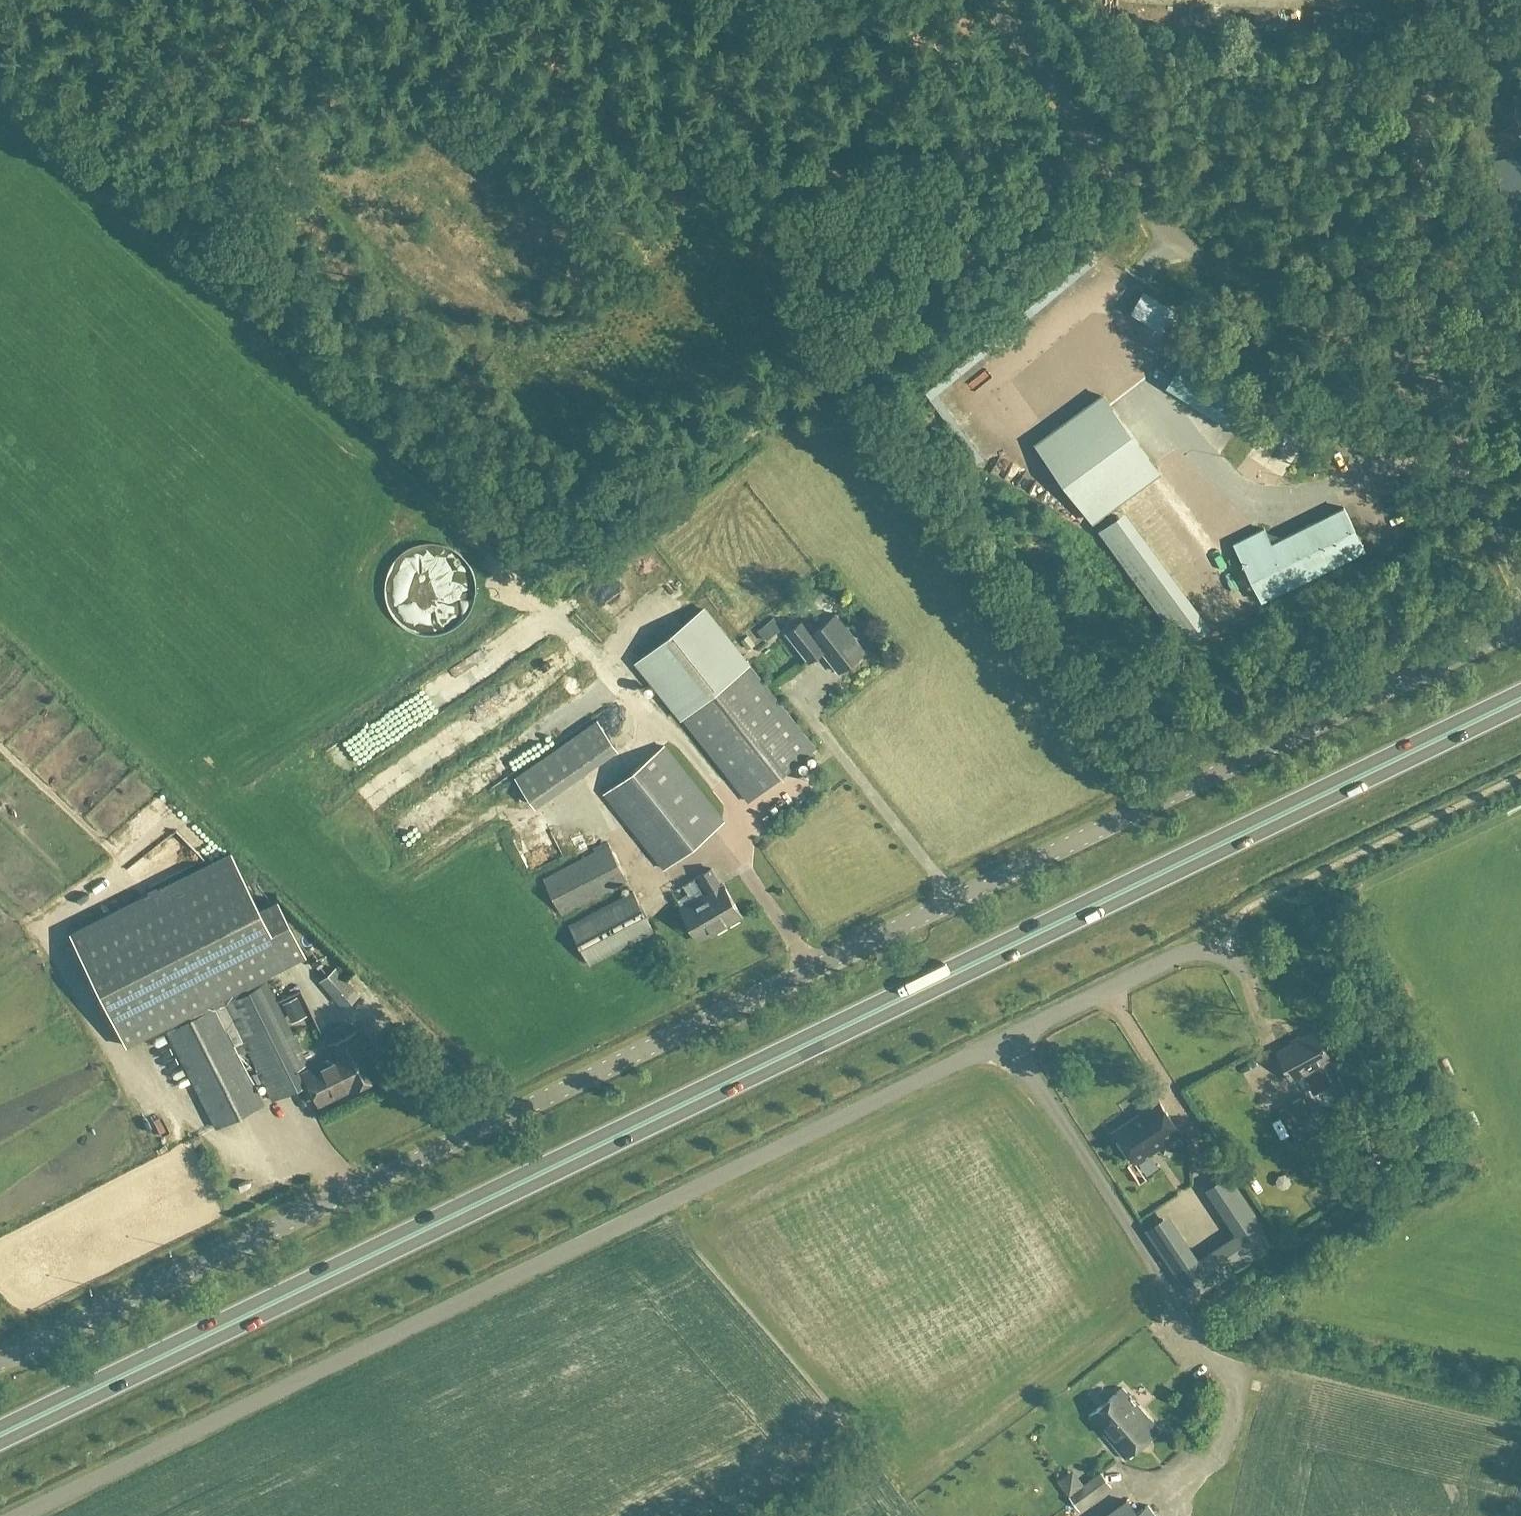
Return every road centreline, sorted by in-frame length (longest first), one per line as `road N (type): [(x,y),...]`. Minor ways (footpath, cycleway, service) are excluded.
road 1 (unclassified): [(0,1363),(1520,626)]
road 2 (trunk): [(0,1436),(1520,700)]
road 3 (track): [(1103,159),(557,595),(0,81)]
road 4 (unclassified): [(1246,981),(1220,955),(1181,954),(19,1515)]
road 5 (unclassified): [(1434,386),(1339,326),(1233,278),(1177,238),(1103,159),(988,0)]
road 6 (unclassified): [(1434,386),(1423,131),(1444,0)]
road 7 (unclassified): [(1520,584),(1434,386)]

